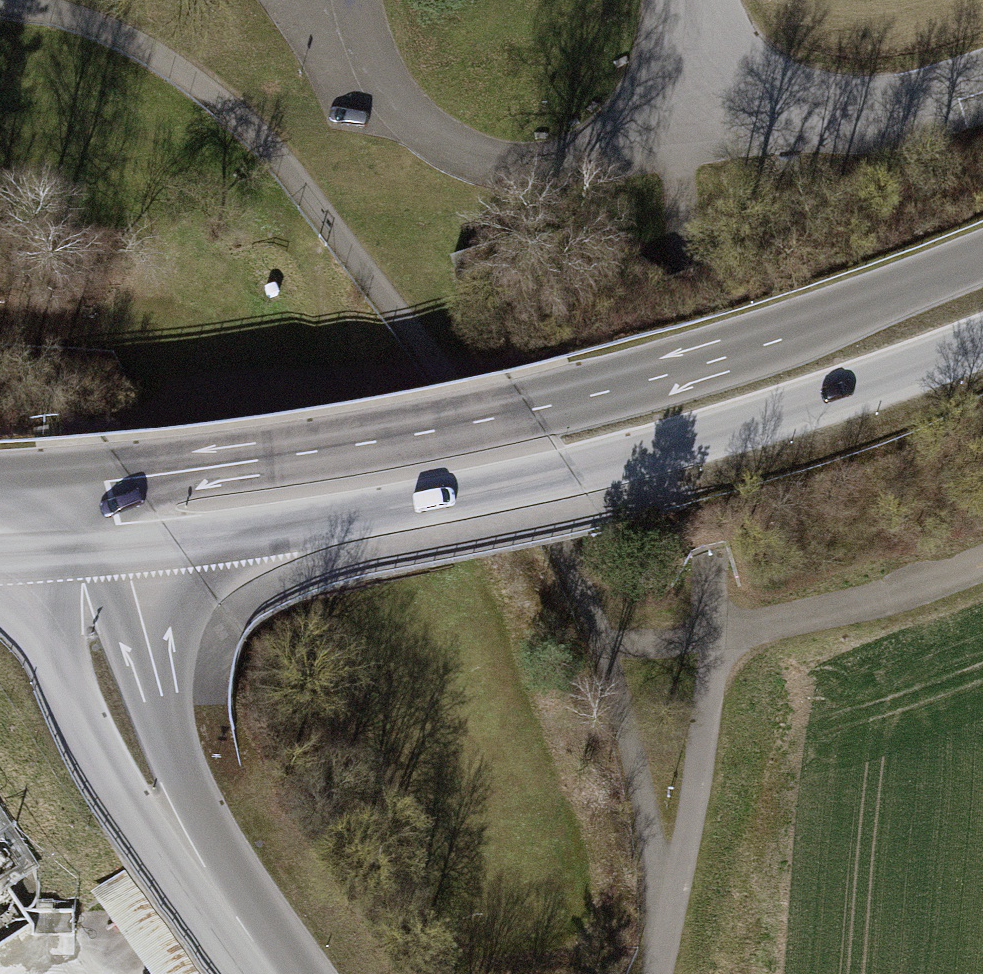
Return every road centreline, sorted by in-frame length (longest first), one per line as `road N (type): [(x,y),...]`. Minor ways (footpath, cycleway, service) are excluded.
road 1 (secondary): [(982,264),(793,338),(538,410),(376,447),(59,477)]
road 2 (secondary): [(73,555),(398,512),(580,471),(834,397),(982,341)]
road 3 (track): [(602,646),(563,556),(452,389),(275,149),(169,59),(60,11),(0,2)]
road 4 (tertiary): [(278,973),(122,733),(73,555)]
road 5 (unclassified): [(687,0),(703,90),(811,109),(905,98),(982,70)]
road 6 (track): [(713,635),(883,599),(982,562)]

